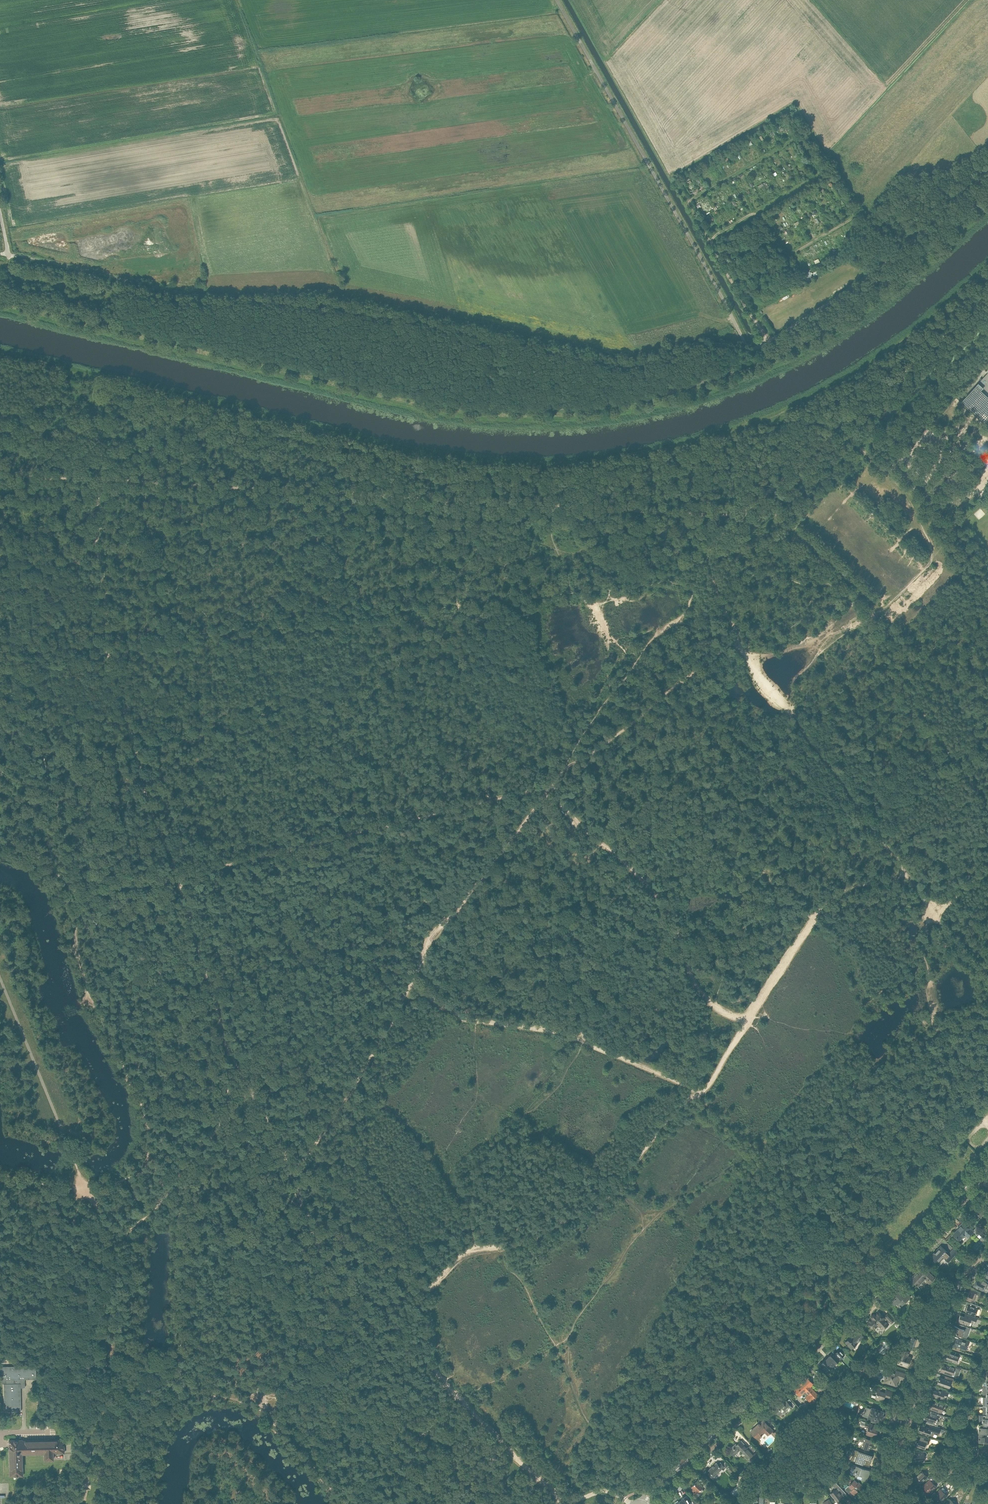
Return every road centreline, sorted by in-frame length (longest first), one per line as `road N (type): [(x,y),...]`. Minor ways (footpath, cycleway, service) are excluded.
road 1 (track): [(948,907),(897,883),(851,887),(832,899),(702,1092),(582,1038),(453,1016),(406,988)]
road 2 (track): [(0,474),(553,503)]
road 3 (tertiary): [(661,1483),(977,1175)]
road 4 (track): [(438,1371),(428,1291),(435,1280),(462,1256),(522,1245),(597,1205),(695,1091)]
road 5 (unclassified): [(753,348),(557,0)]
road 6 (track): [(465,1397),(307,1229),(267,1119)]
road 7 (track): [(546,782),(572,821),(656,899),(700,987),(726,1013),(747,1017)]
road 8 (track): [(987,297),(762,499)]
road 9 (unclassified): [(753,348),(864,278),(987,171)]
road 10 (track): [(76,1169),(87,1225),(108,1262),(112,1402),(124,1429)]
road 11 (track): [(758,668),(913,888)]
road 12 (track): [(177,873),(217,1036),(267,1119)]
road 13 (residential): [(892,1468),(952,1287),(987,1249)]
road 14 (track): [(767,342),(712,239),(817,176)]
road 15 (track): [(96,530),(105,636),(138,747)]
road 16 (track): [(762,499),(742,509),(553,503)]
road 17 (track): [(177,873),(138,747)]
road 18 (track): [(871,626),(884,665),(938,735)]

